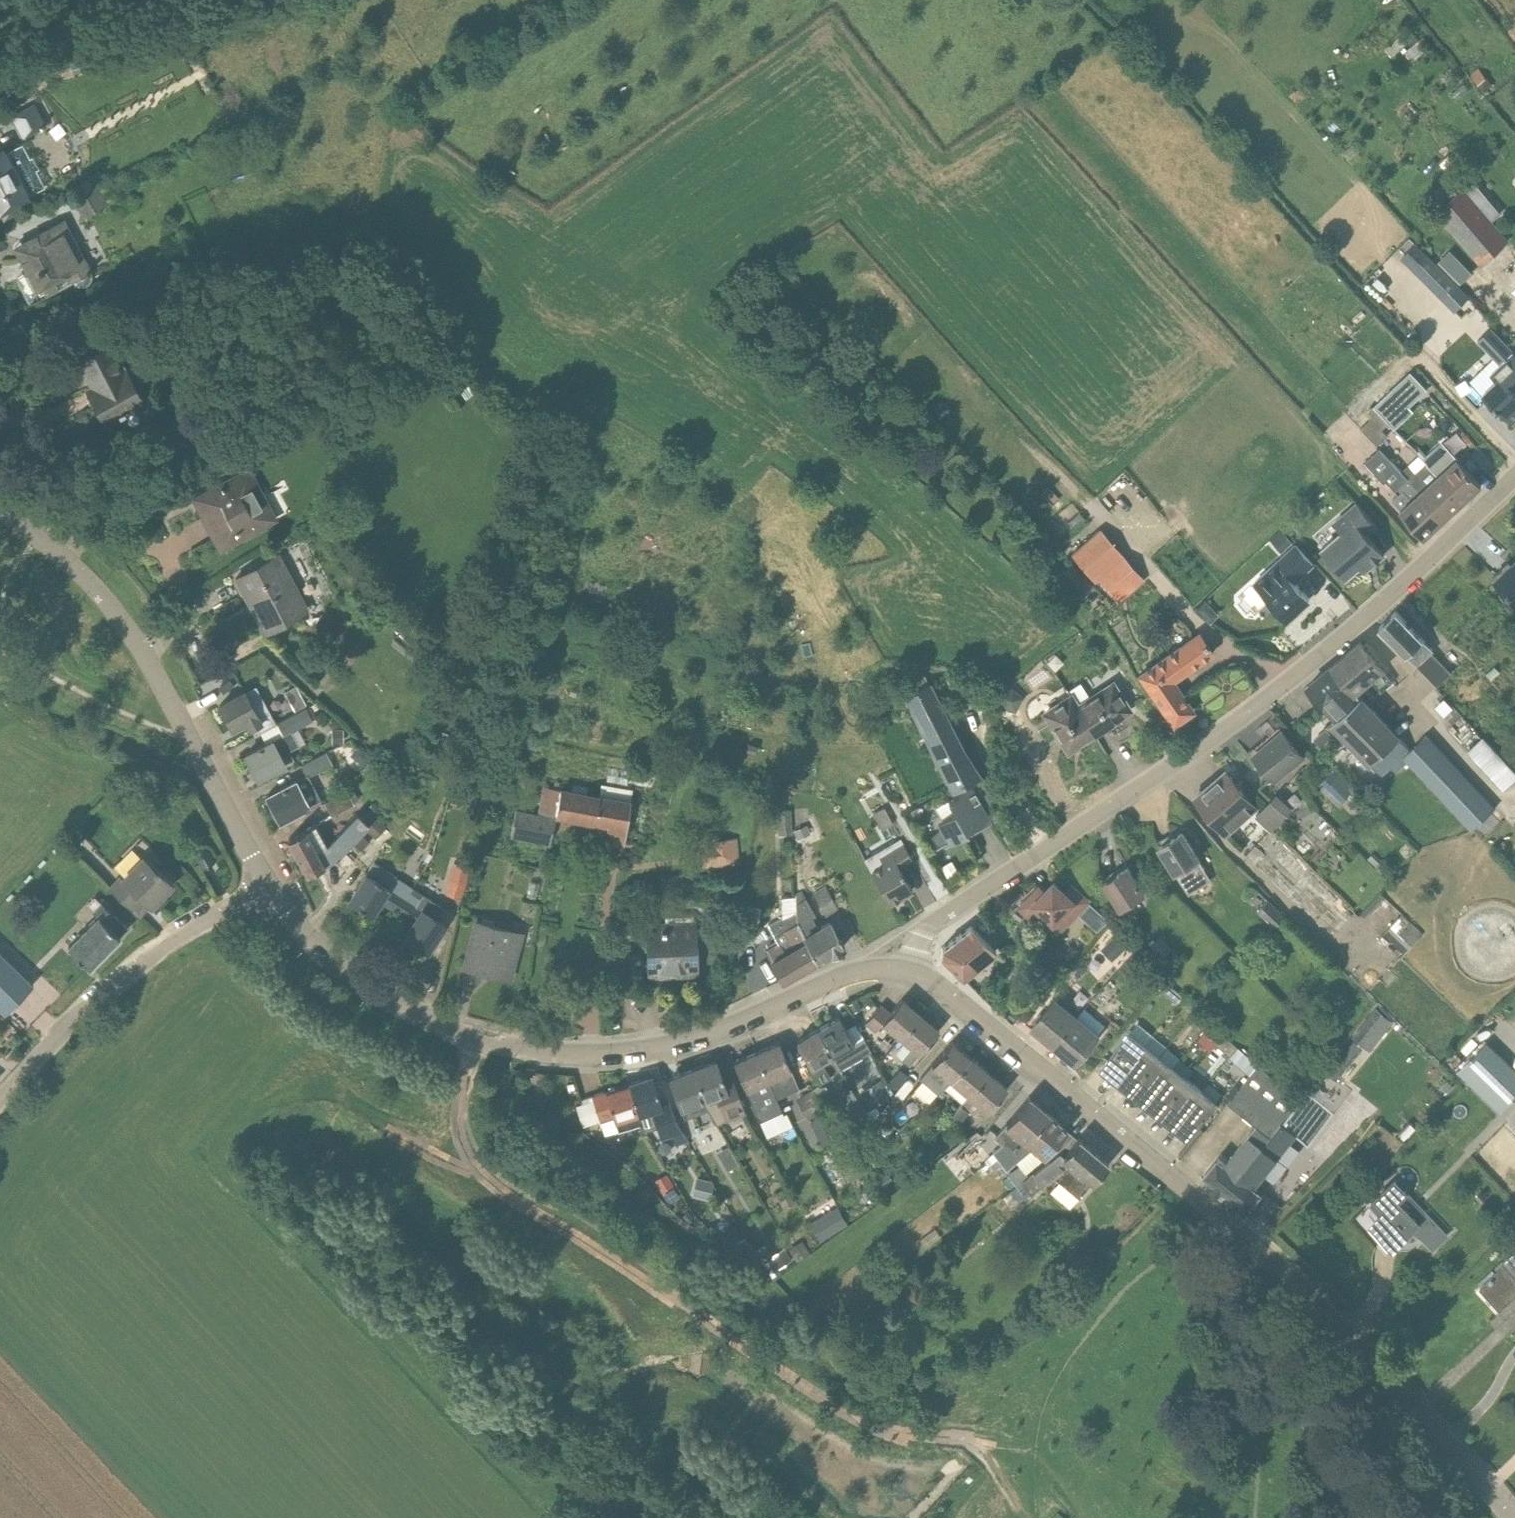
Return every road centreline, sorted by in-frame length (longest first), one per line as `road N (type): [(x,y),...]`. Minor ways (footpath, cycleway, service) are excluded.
road 1 (unclassified): [(1513,1517),(1254,1250),(934,983),(907,971)]
road 2 (unclassified): [(907,971),(933,924),(1321,655),(1514,475)]
road 3 (unclassified): [(907,971),(841,976),(676,1043),(557,1053),(491,1042),(393,1001),(322,953),(269,888)]
road 4 (unclassified): [(0,1103),(141,962),(269,888)]
road 5 (unclassified): [(269,888),(148,658),(95,590)]
road 6 (unclassified): [(0,511),(95,590)]

